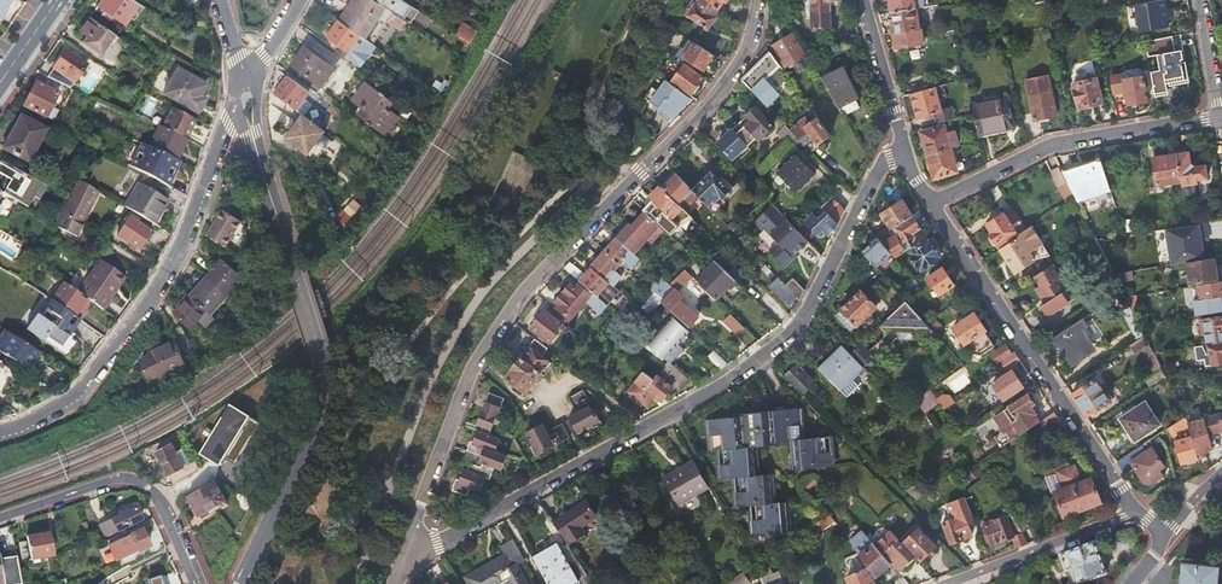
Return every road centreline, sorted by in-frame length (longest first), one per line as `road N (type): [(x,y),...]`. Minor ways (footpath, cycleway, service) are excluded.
road 1 (residential): [(755,0),(750,41),(719,85),(535,278),(471,371),(399,565)]
road 2 (residential): [(904,153),(888,158),(809,308),(781,345),(399,565)]
road 3 (residential): [(240,583),(306,448),(321,390),(243,84)]
road 4 (residential): [(243,84),(159,285),(84,386),(0,431)]
road 5 (tertiary): [(931,202),(1139,516)]
road 6 (unclassified): [(1220,117),(1053,146),(931,202)]
road 7 (residential): [(0,520),(134,481),(160,497),(199,583)]
road 8 (residential): [(965,583),(1139,516)]
road 9 (tertiary): [(860,0),(904,153)]

